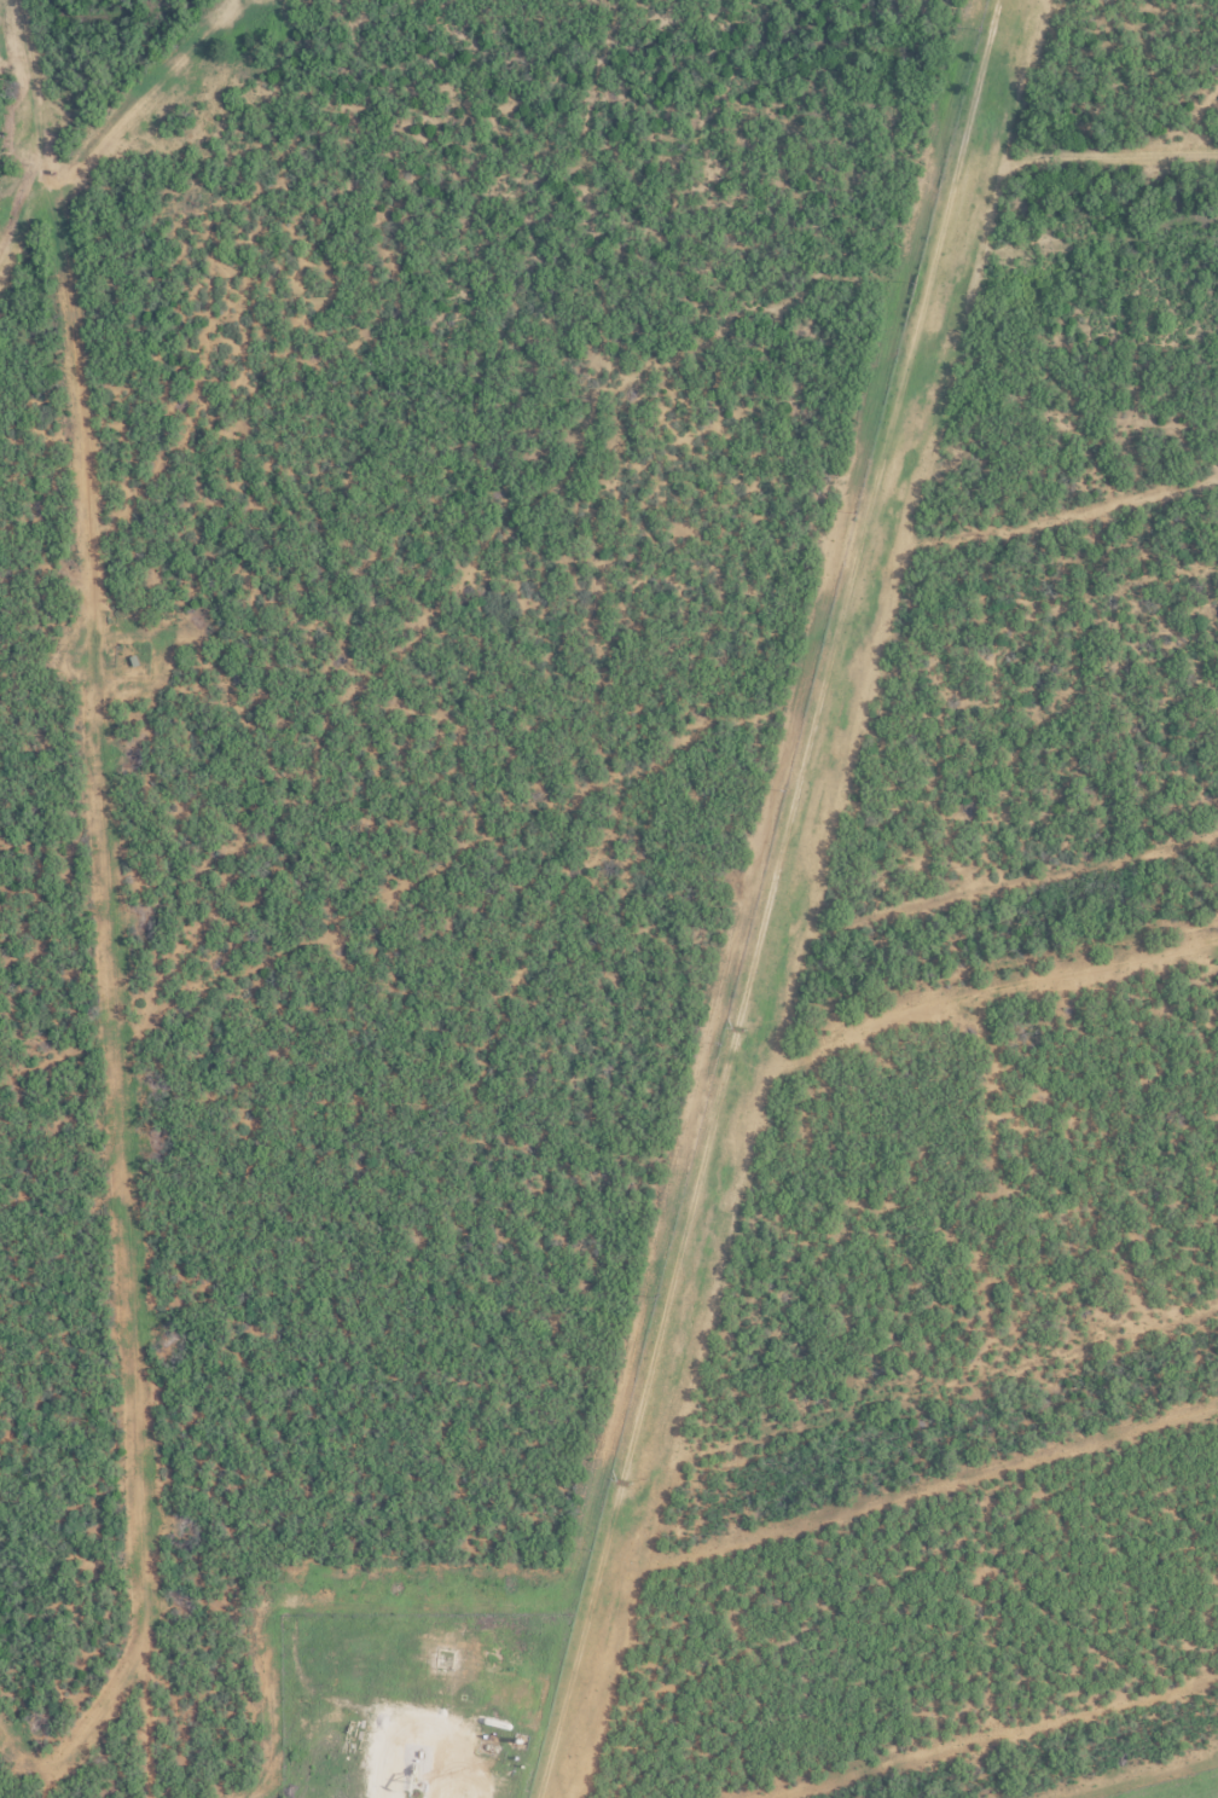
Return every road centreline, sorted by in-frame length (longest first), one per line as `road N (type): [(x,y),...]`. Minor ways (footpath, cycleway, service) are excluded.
road 1 (residential): [(71,184),(1217,192)]
road 2 (residential): [(268,0),(71,184)]
road 3 (residential): [(71,184),(65,120),(47,102),(64,0)]

